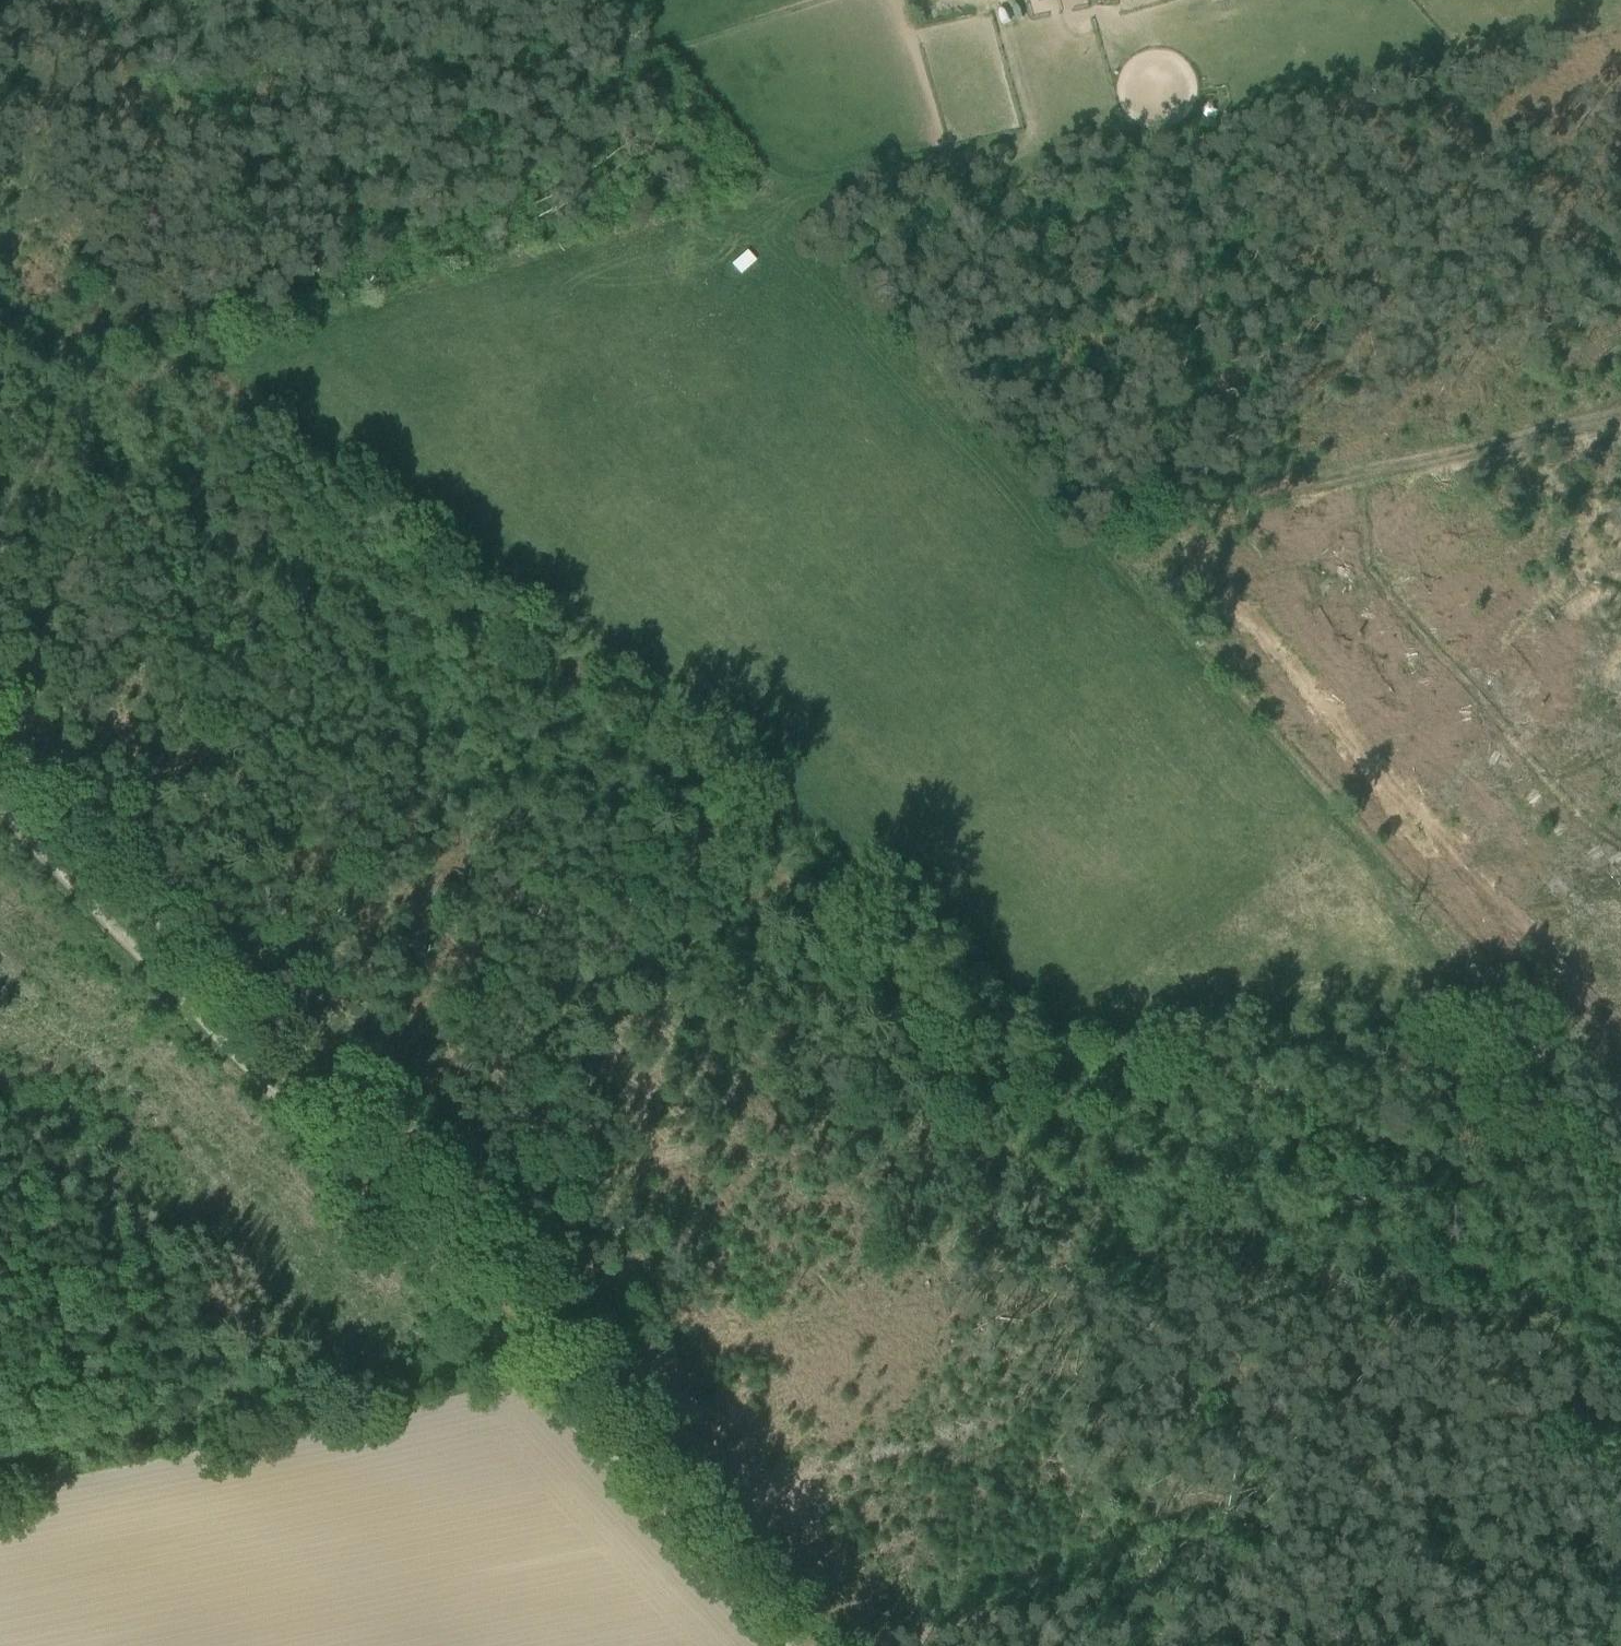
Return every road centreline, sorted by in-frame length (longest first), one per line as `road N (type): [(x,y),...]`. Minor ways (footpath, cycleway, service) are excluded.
road 1 (track): [(0,810),(789,1645)]
road 2 (track): [(1620,421),(1107,531)]

